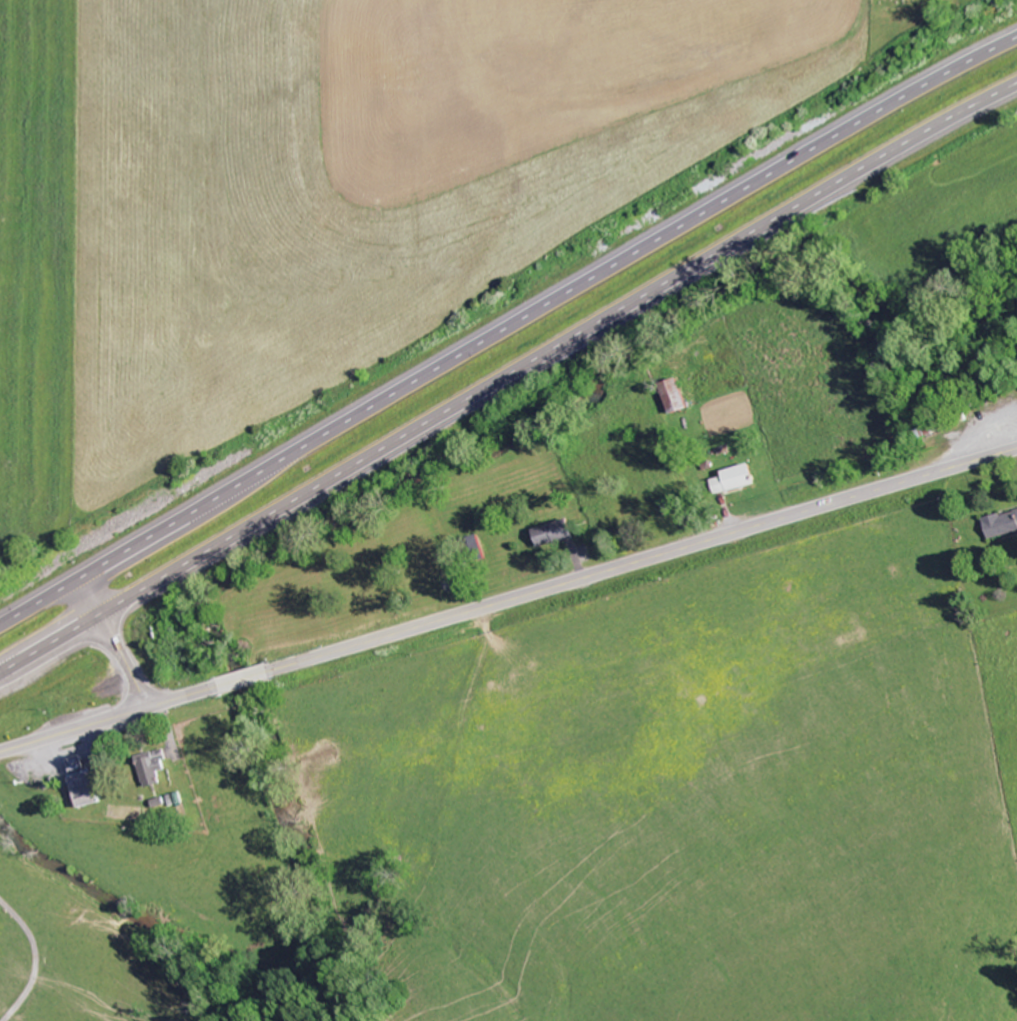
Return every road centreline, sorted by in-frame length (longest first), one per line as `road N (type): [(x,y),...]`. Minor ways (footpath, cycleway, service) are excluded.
road 1 (trunk): [(0,671),(1016,84)]
road 2 (trunk): [(1016,39),(837,135),(0,625)]
road 3 (secondary): [(1016,449),(150,708)]
road 4 (track): [(557,1020),(564,988),(556,954),(447,765),(492,606)]
road 5 (tertiary): [(0,753),(150,708)]

